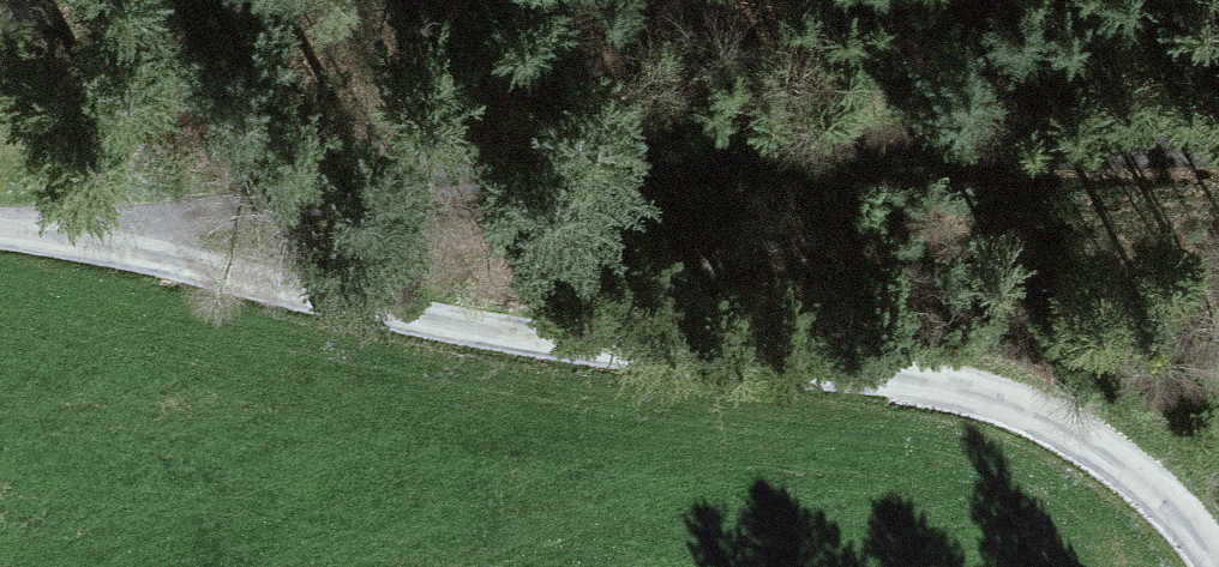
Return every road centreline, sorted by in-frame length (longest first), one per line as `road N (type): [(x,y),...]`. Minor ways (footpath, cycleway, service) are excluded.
road 1 (unclassified): [(1217,566),(1122,463),(1052,420),(1002,400),(852,369),(470,324),(51,235)]
road 2 (unclassified): [(1218,147),(641,146),(538,153),(51,235)]

